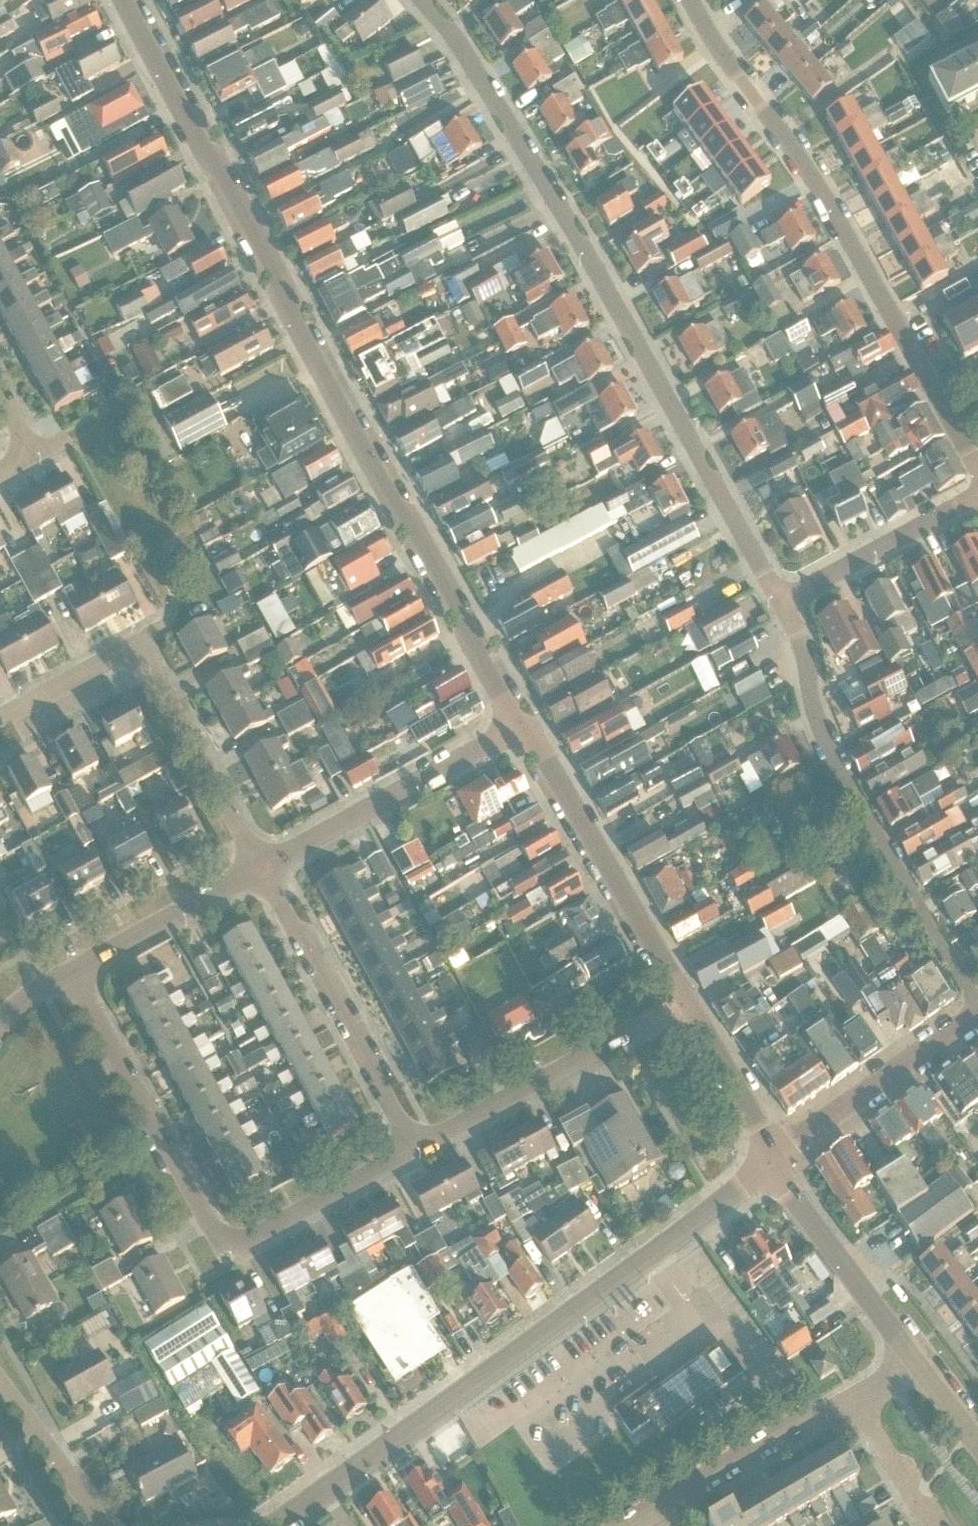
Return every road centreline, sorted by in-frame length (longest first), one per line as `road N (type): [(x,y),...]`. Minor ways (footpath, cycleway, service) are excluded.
road 1 (secondary): [(519,728),(122,0)]
road 2 (residential): [(785,599),(522,149),(418,0)]
road 3 (secondary): [(275,1525),(774,1162)]
road 4 (residential): [(977,465),(803,156),(693,0)]
road 5 (residential): [(71,970),(228,1249),(414,1148)]
road 6 (residential): [(977,1009),(824,752),(807,656),(785,599)]
road 7 (residential): [(261,870),(151,662),(126,657),(0,722)]
road 8 (secondary): [(685,999),(519,728)]
road 9 (residential): [(414,1148),(261,870)]
road 10 (residential): [(414,1148),(685,999)]
road 11 (residential): [(261,870),(519,728)]
road 12 (residential): [(634,1525),(856,1396)]
road 13 (residential): [(774,1162),(977,1014)]
road 14 (tertiary): [(913,1357),(774,1162)]
road 15 (residential): [(785,599),(977,490)]
road 16 (residential): [(71,970),(261,870)]
road 17 (secondary): [(774,1162),(685,999)]
road 18 (residential): [(106,1525),(0,1379)]
road 19 (residential): [(931,1525),(856,1396)]

